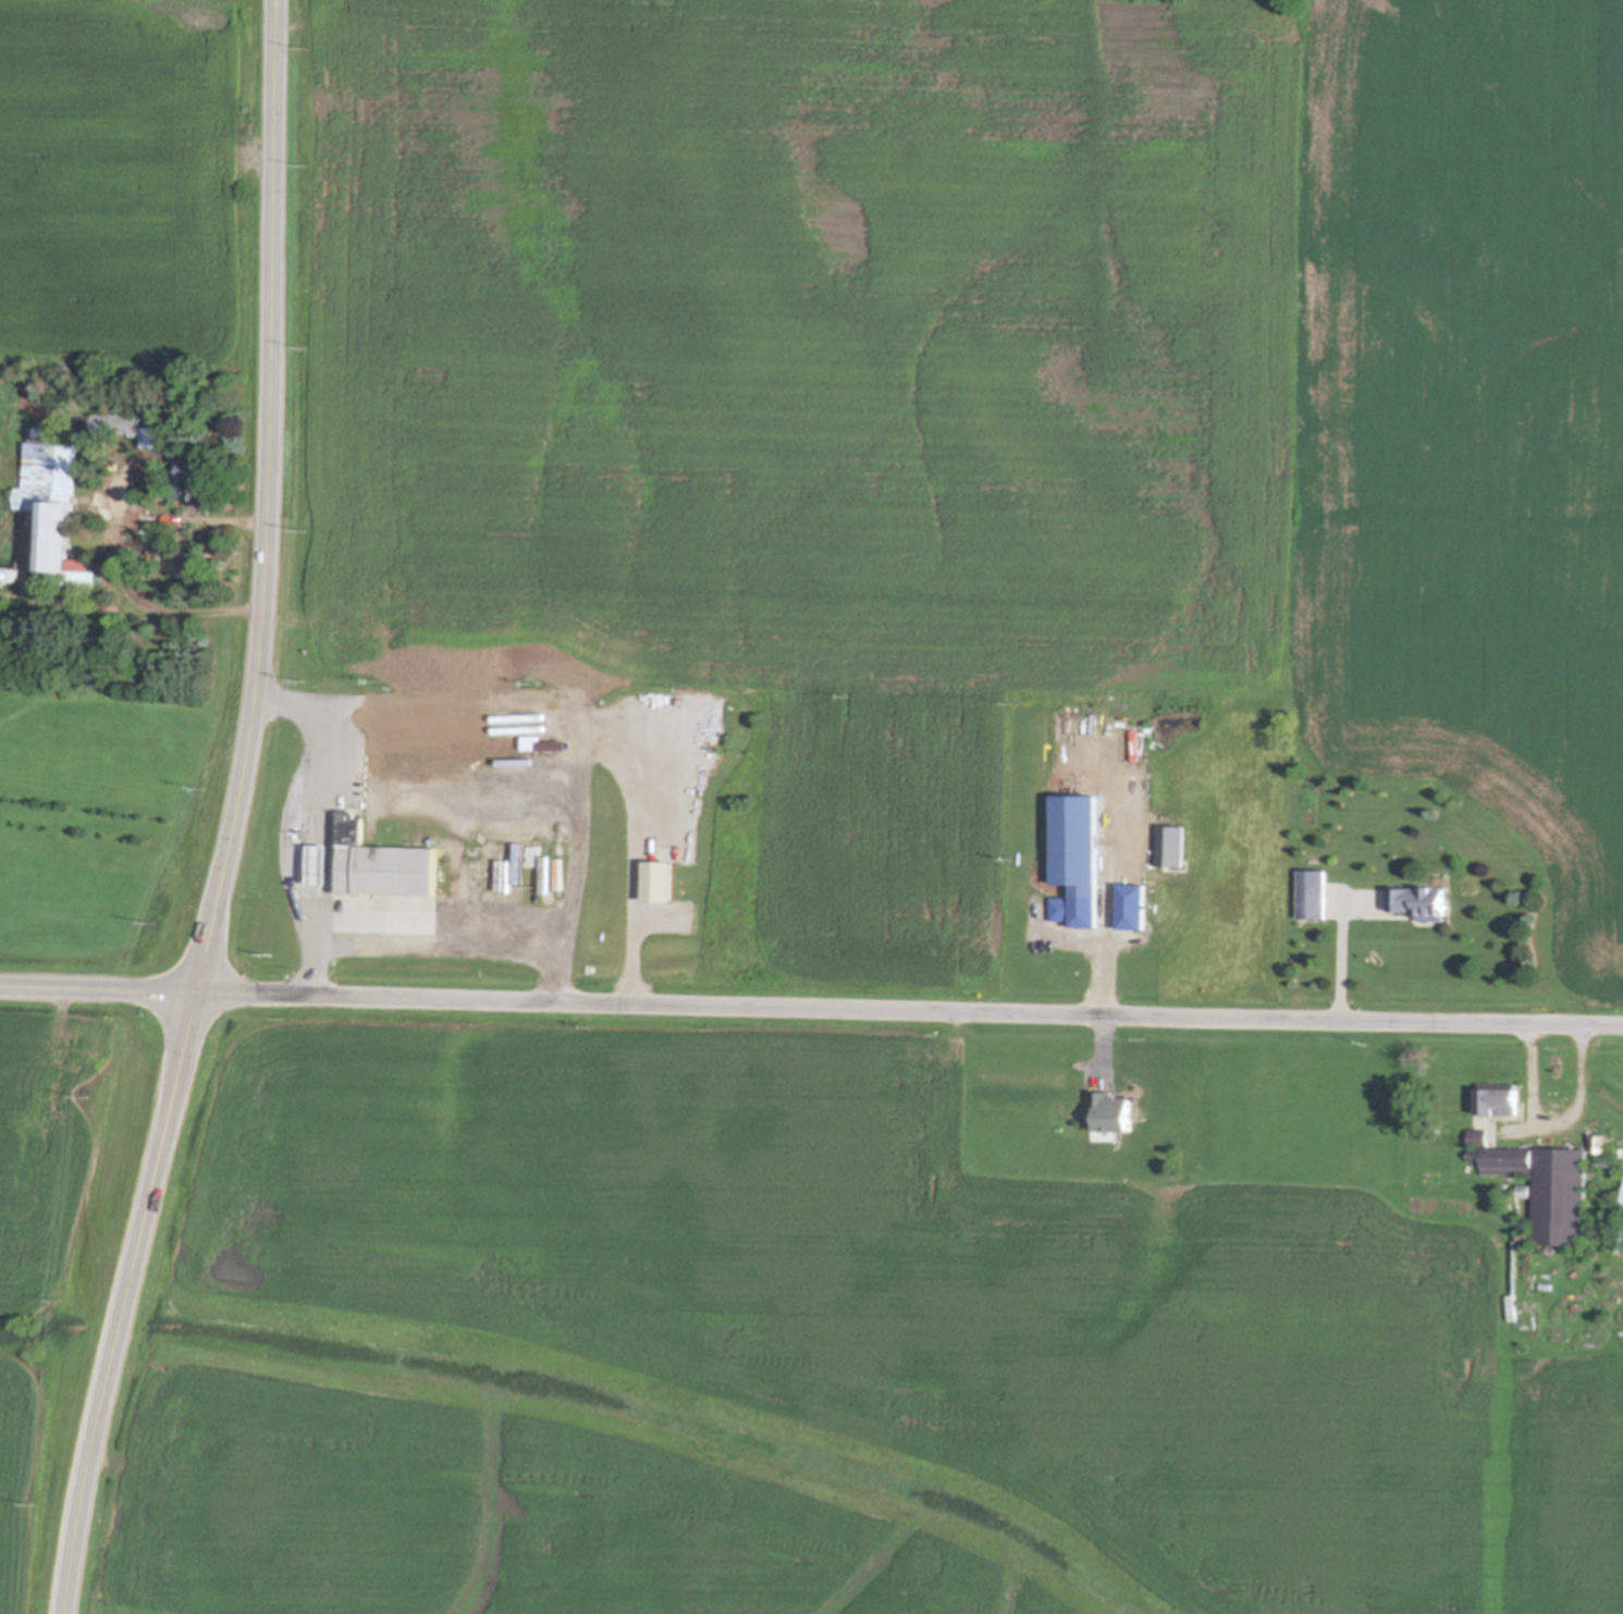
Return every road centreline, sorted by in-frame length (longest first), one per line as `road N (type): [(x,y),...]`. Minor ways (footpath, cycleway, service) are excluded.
road 1 (tertiary): [(0,989),(1622,1025)]
road 2 (tertiary): [(274,0),(265,612),(242,792),(195,994)]
road 3 (tertiary): [(195,994),(89,1458),(65,1613)]

